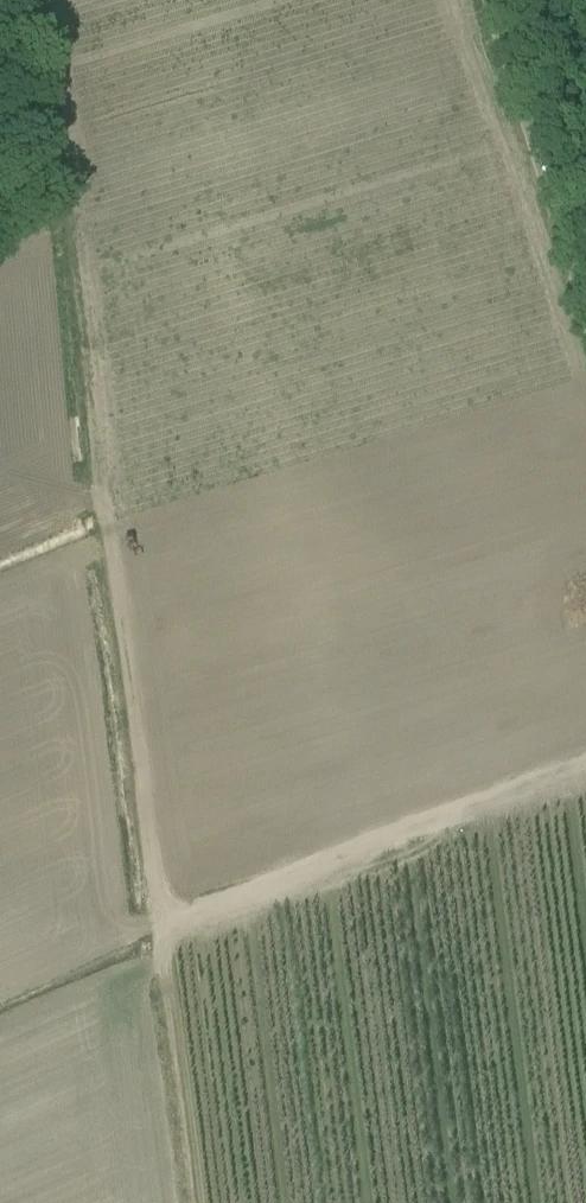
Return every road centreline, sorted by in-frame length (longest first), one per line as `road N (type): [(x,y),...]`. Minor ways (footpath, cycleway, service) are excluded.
road 1 (unclassified): [(585,313),(486,0)]

